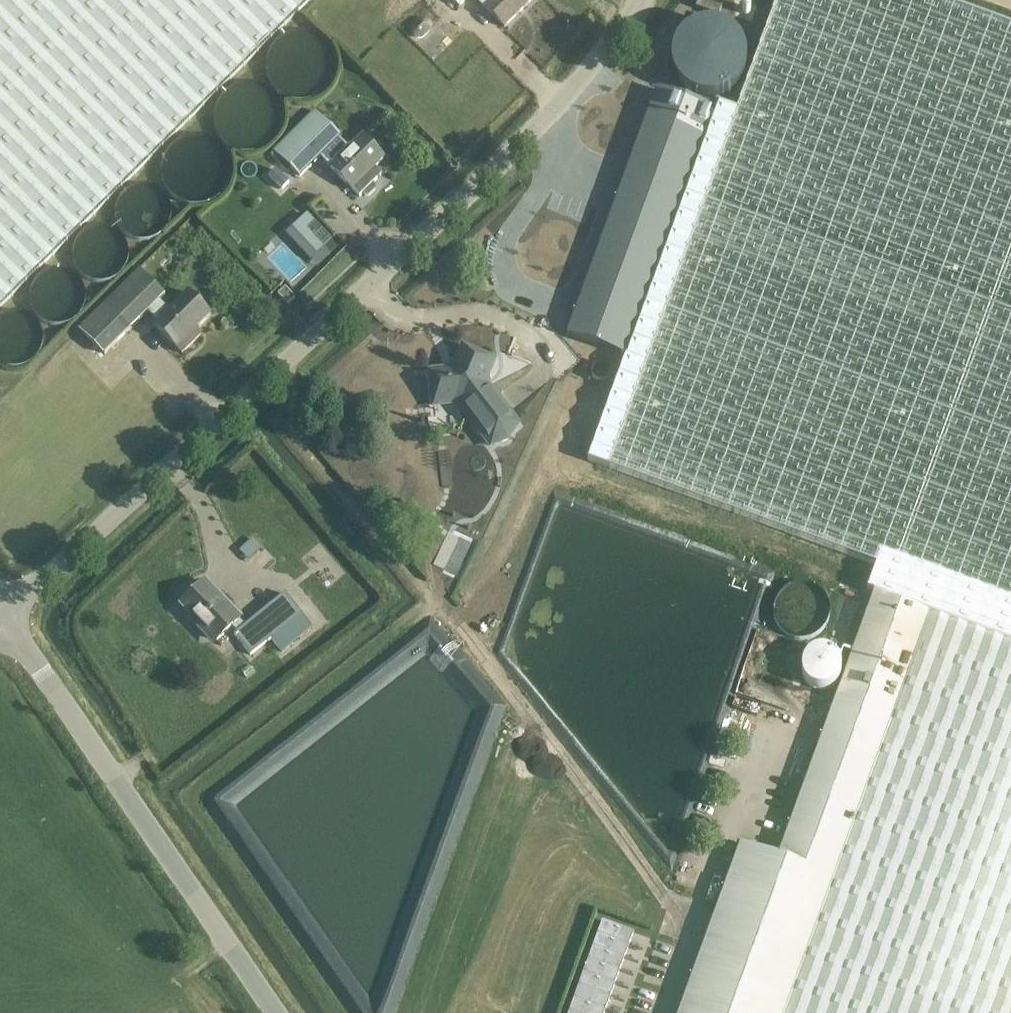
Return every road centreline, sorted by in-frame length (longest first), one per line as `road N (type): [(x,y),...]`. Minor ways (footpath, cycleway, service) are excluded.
road 1 (unclassified): [(3,617),(537,127),(637,0)]
road 2 (unclassified): [(279,1012),(3,617)]

